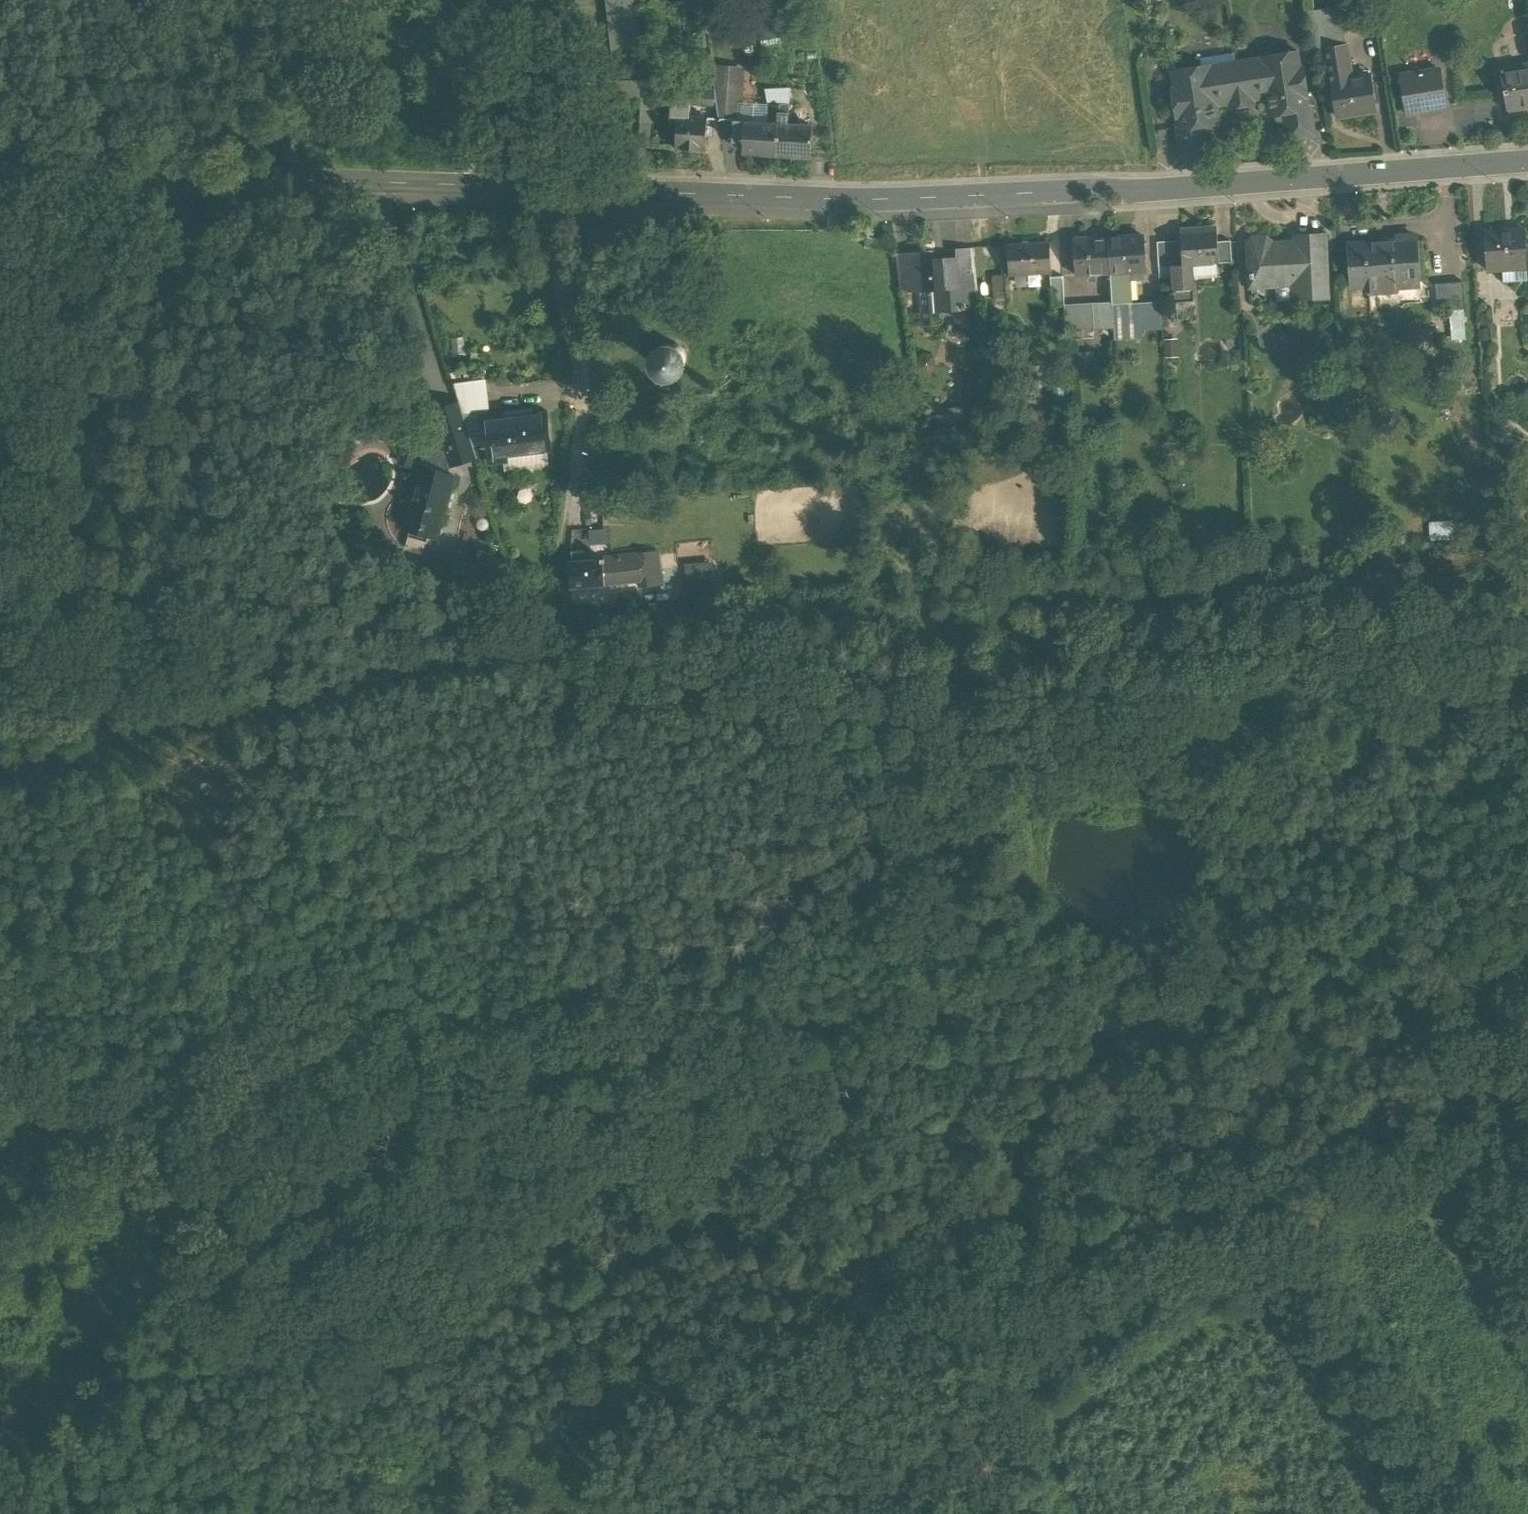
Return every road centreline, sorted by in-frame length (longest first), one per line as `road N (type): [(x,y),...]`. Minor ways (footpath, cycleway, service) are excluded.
road 1 (tertiary): [(541,189),(952,197),(1527,161)]
road 2 (tertiary): [(0,176),(541,189)]
road 3 (residential): [(541,189),(584,388),(558,605)]

